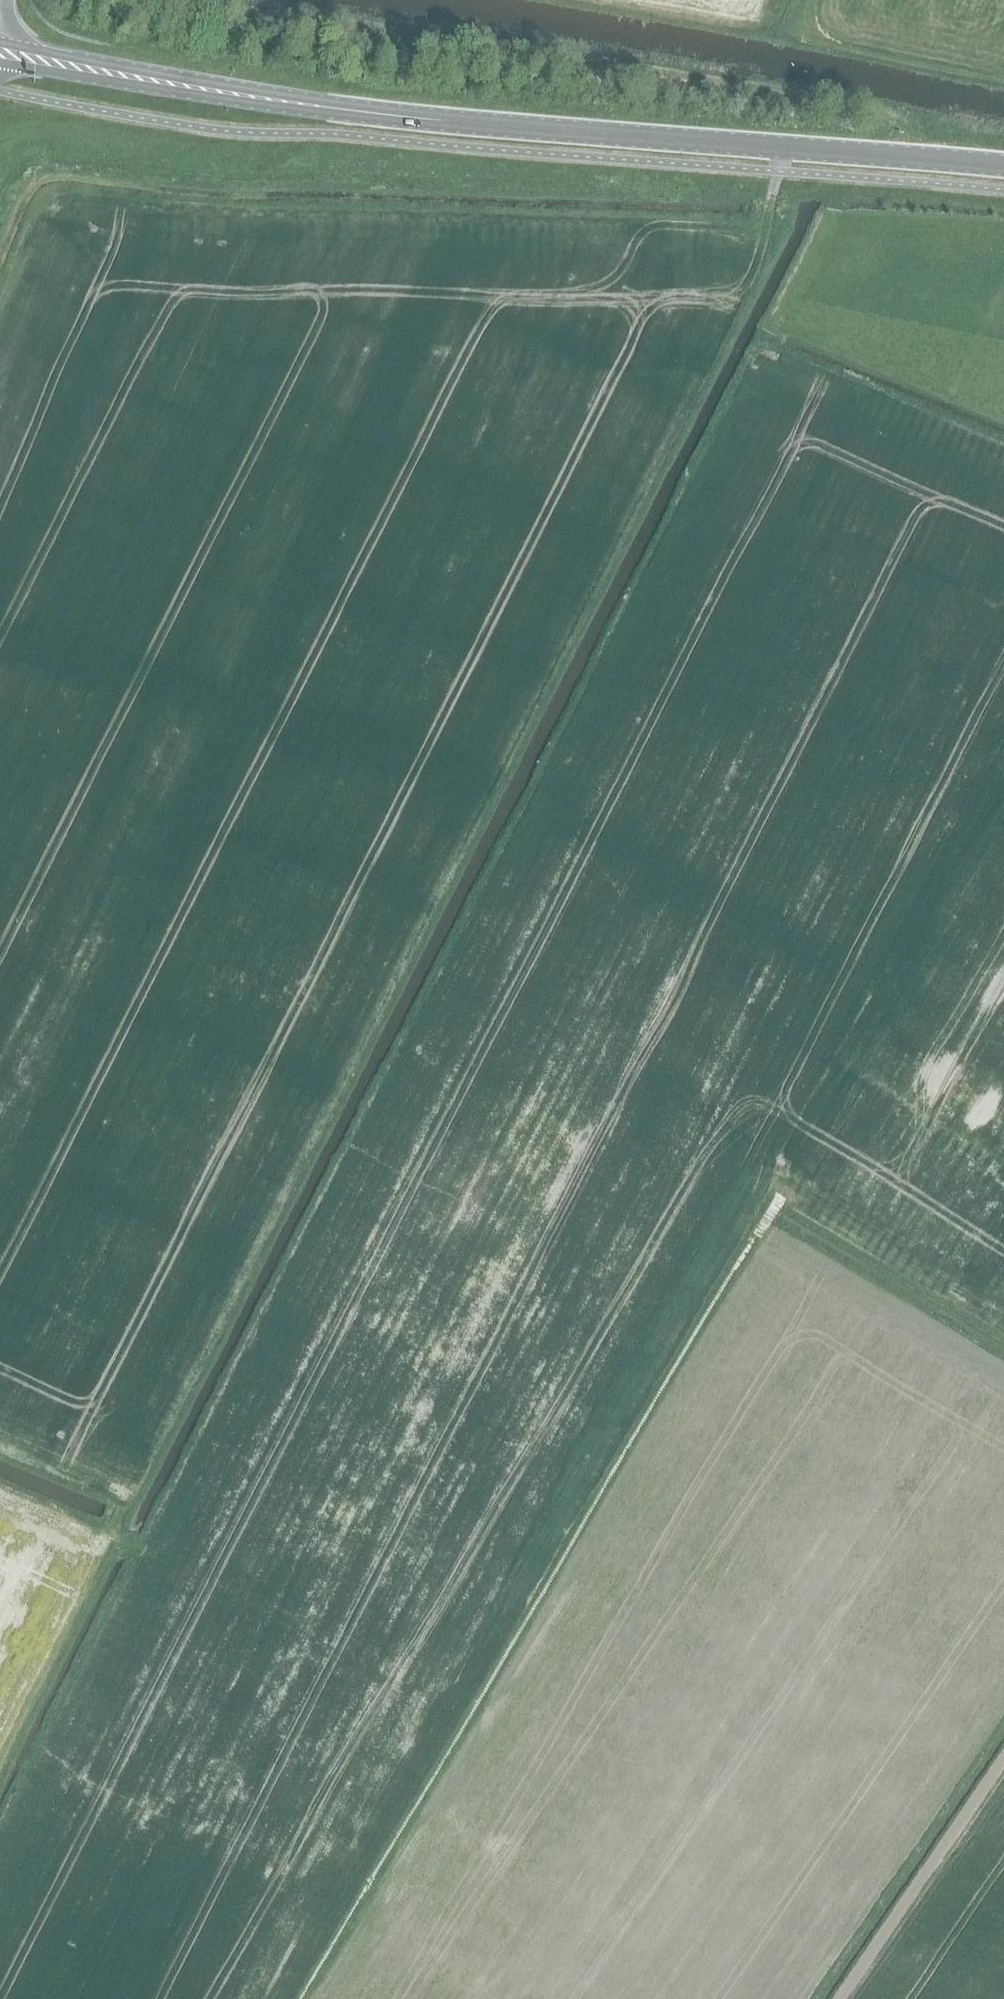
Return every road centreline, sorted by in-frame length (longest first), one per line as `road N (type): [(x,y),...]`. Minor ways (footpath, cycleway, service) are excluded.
road 1 (secondary): [(1003,167),(351,110),(0,52)]

